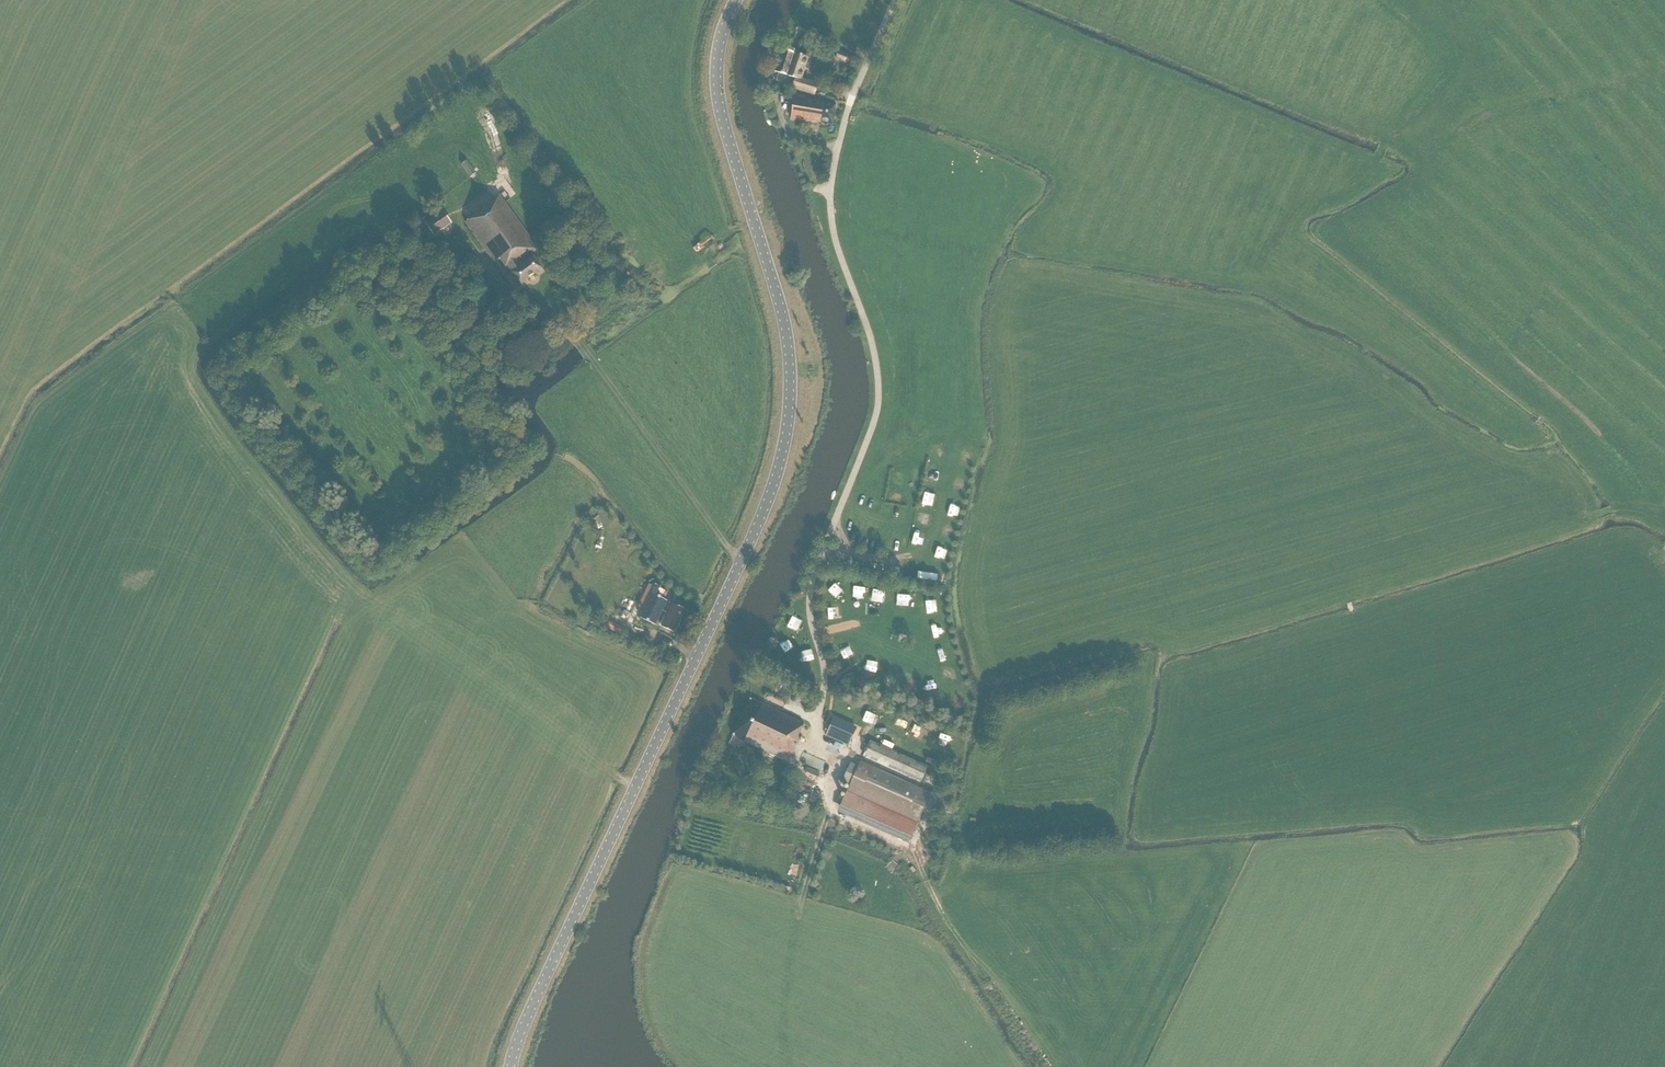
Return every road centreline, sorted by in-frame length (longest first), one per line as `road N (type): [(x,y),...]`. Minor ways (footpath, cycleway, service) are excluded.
road 1 (tertiary): [(513,1066),(768,508),(788,438),(791,374),(782,315),(718,83),(737,0)]
road 2 (track): [(743,565),(577,338)]
road 3 (unclassified): [(831,198),(838,147),(895,0)]

